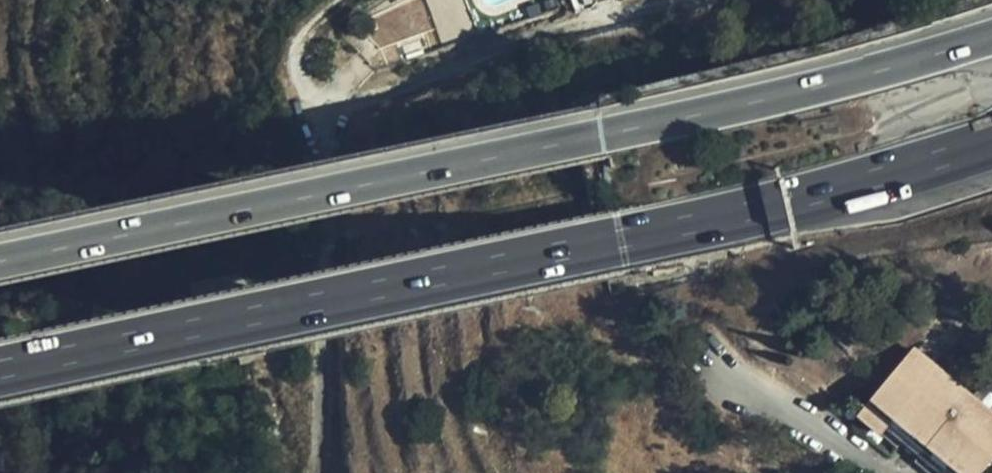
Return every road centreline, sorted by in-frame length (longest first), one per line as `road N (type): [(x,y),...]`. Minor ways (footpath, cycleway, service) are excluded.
road 1 (motorway): [(0,368),(623,242),(786,205),(991,140)]
road 2 (motorway): [(991,37),(747,103),(0,258)]
road 3 (residential): [(701,0),(590,19),(320,117)]
road 4 (residential): [(908,472),(730,378),(704,345)]

